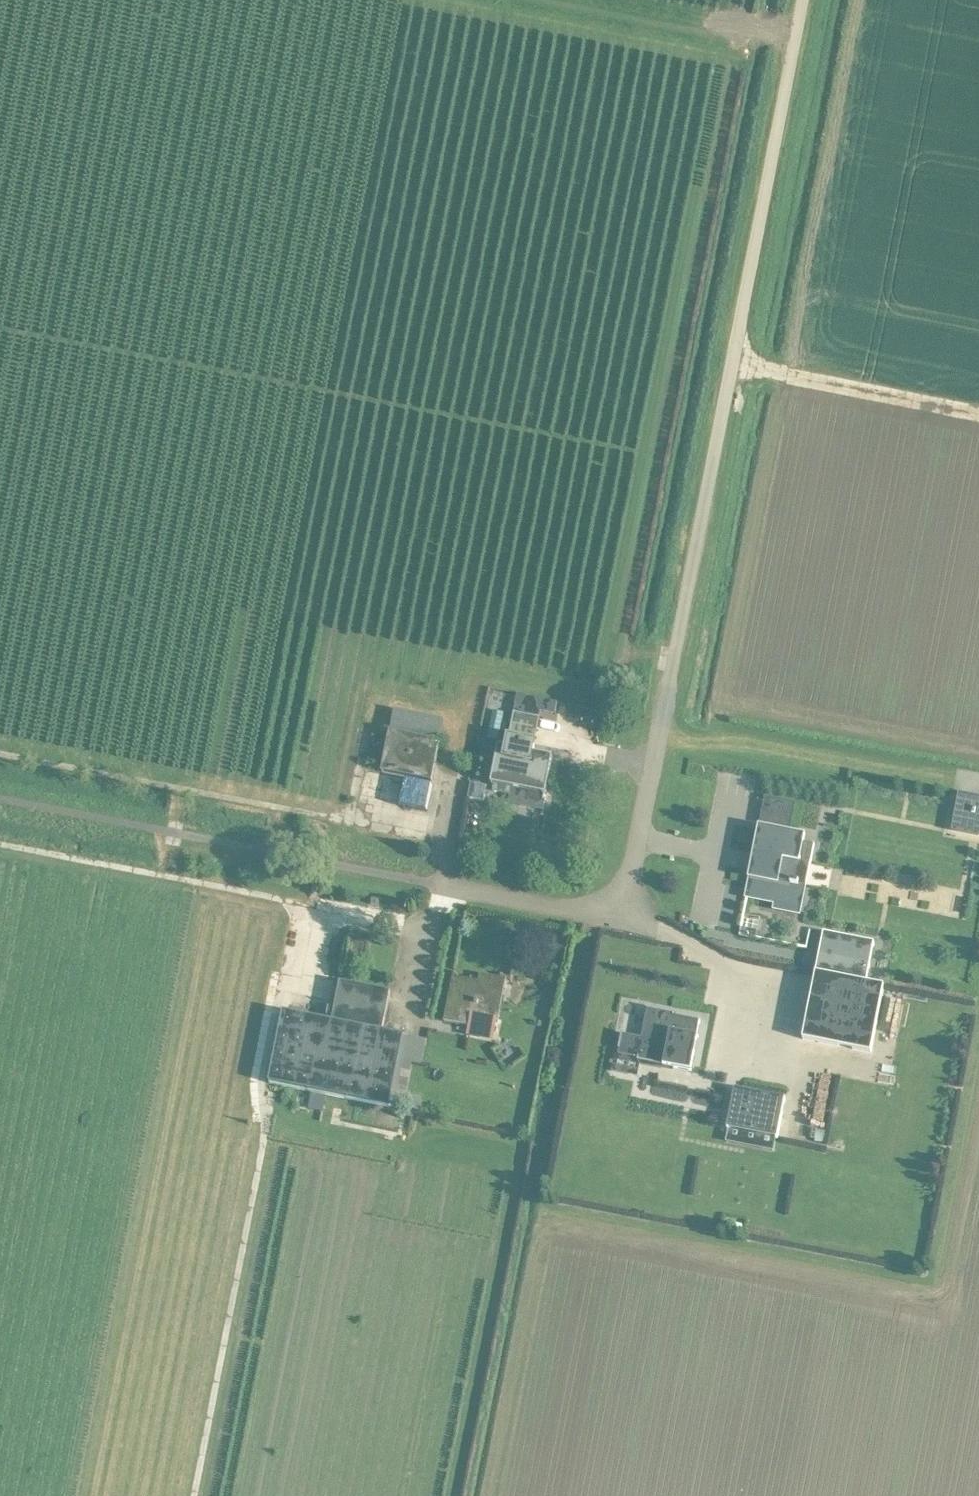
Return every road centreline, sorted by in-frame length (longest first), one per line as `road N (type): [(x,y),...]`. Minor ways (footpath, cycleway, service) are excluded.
road 1 (unclassified): [(417,875),(602,901),(628,865),(802,0)]

